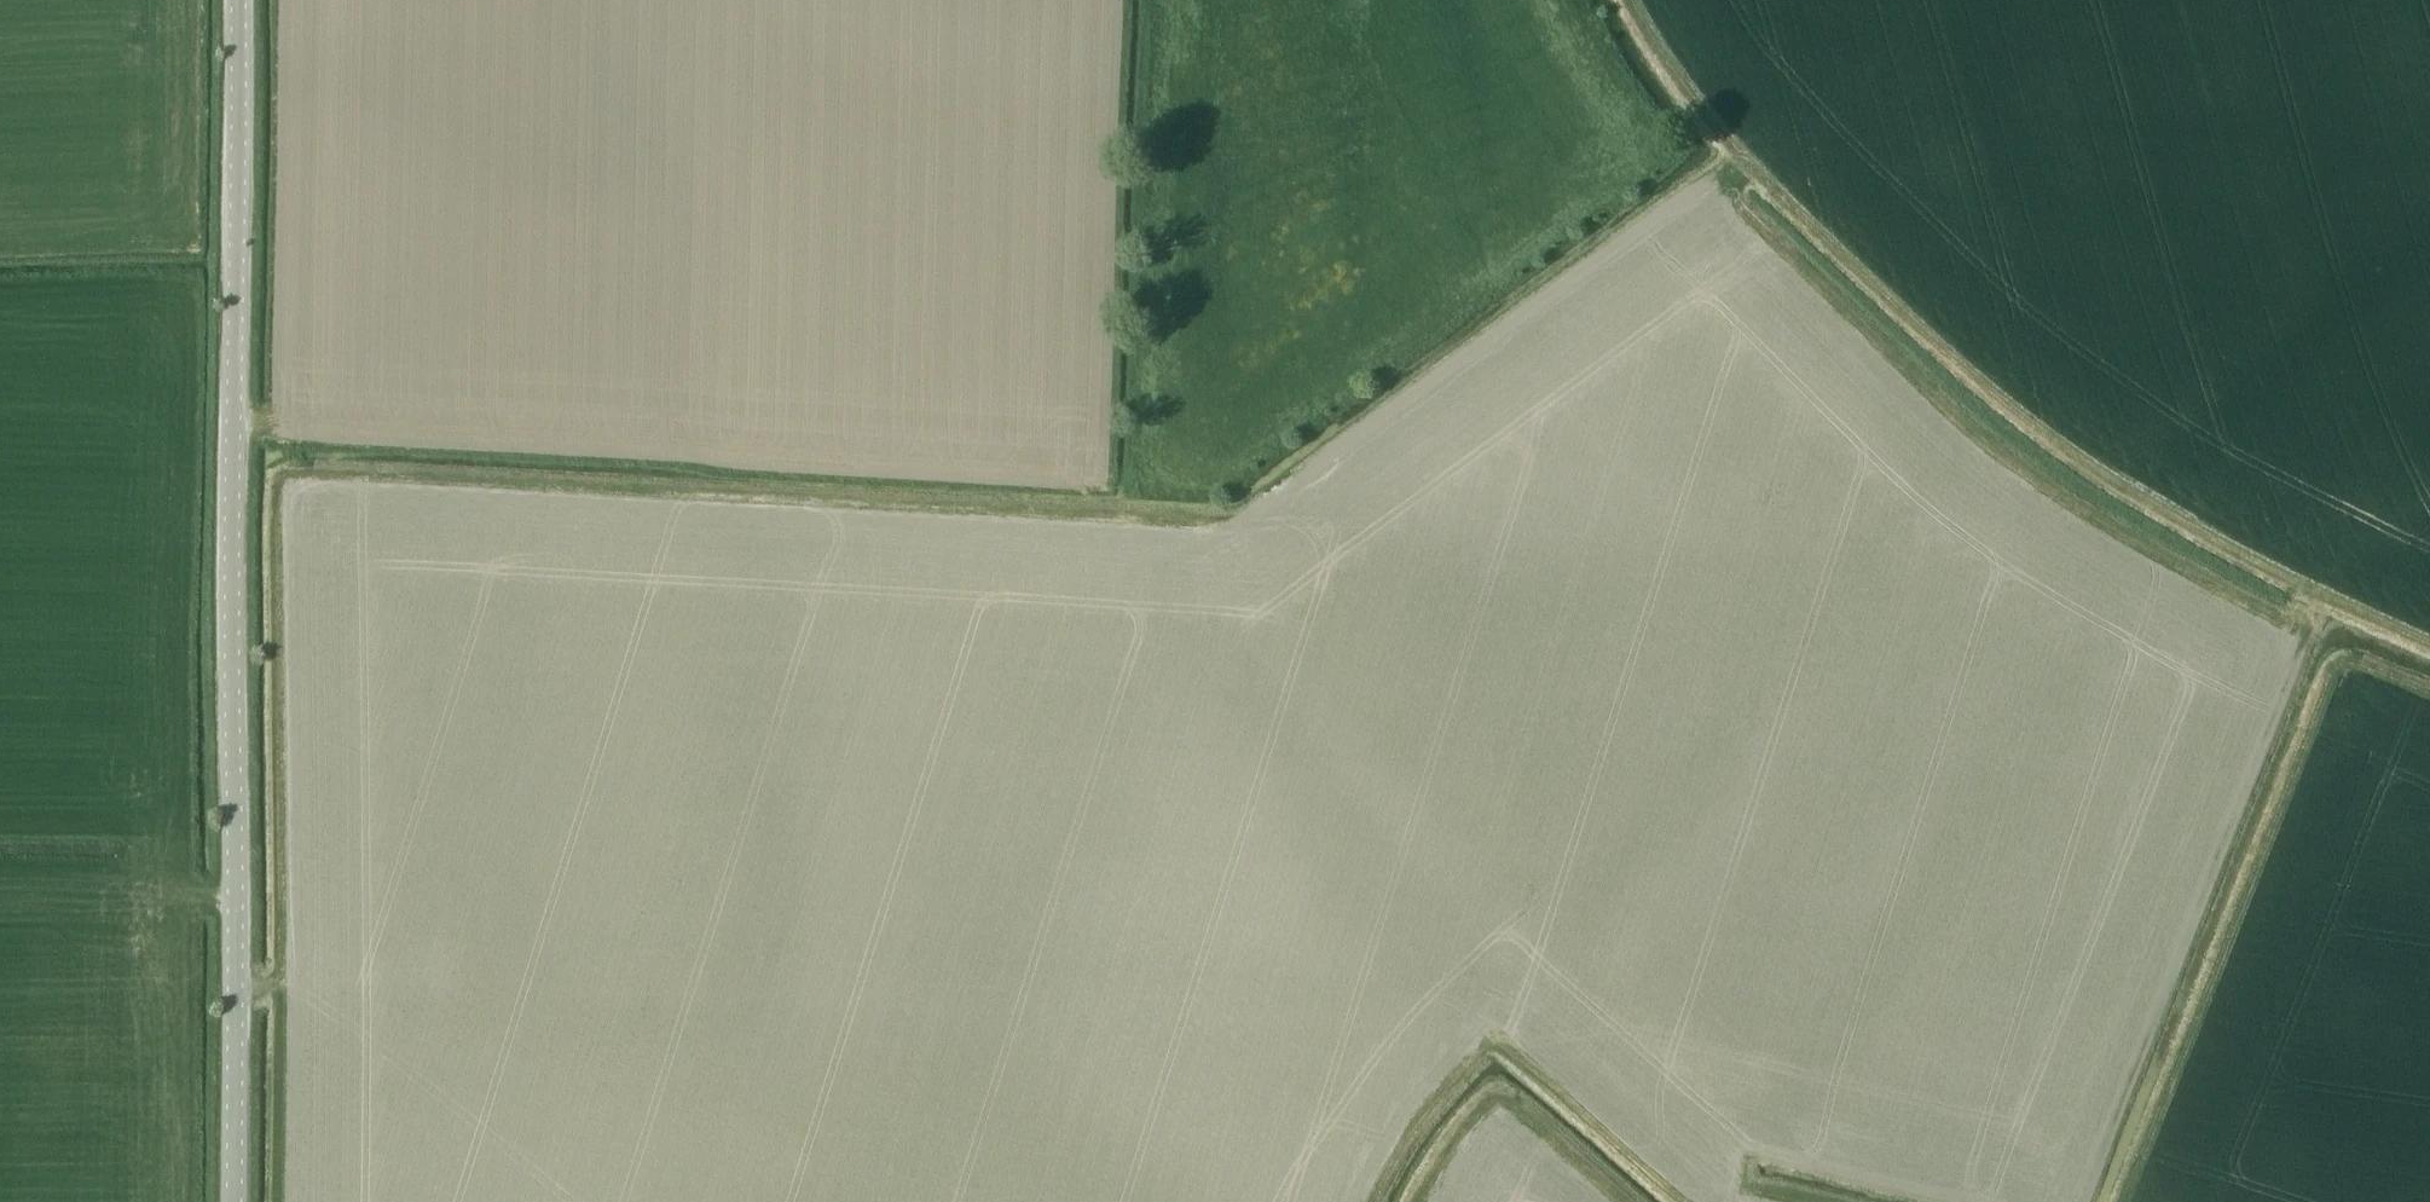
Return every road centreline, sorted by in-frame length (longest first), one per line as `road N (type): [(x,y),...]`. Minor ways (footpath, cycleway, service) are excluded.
road 1 (secondary): [(232,1201),(238,0)]

